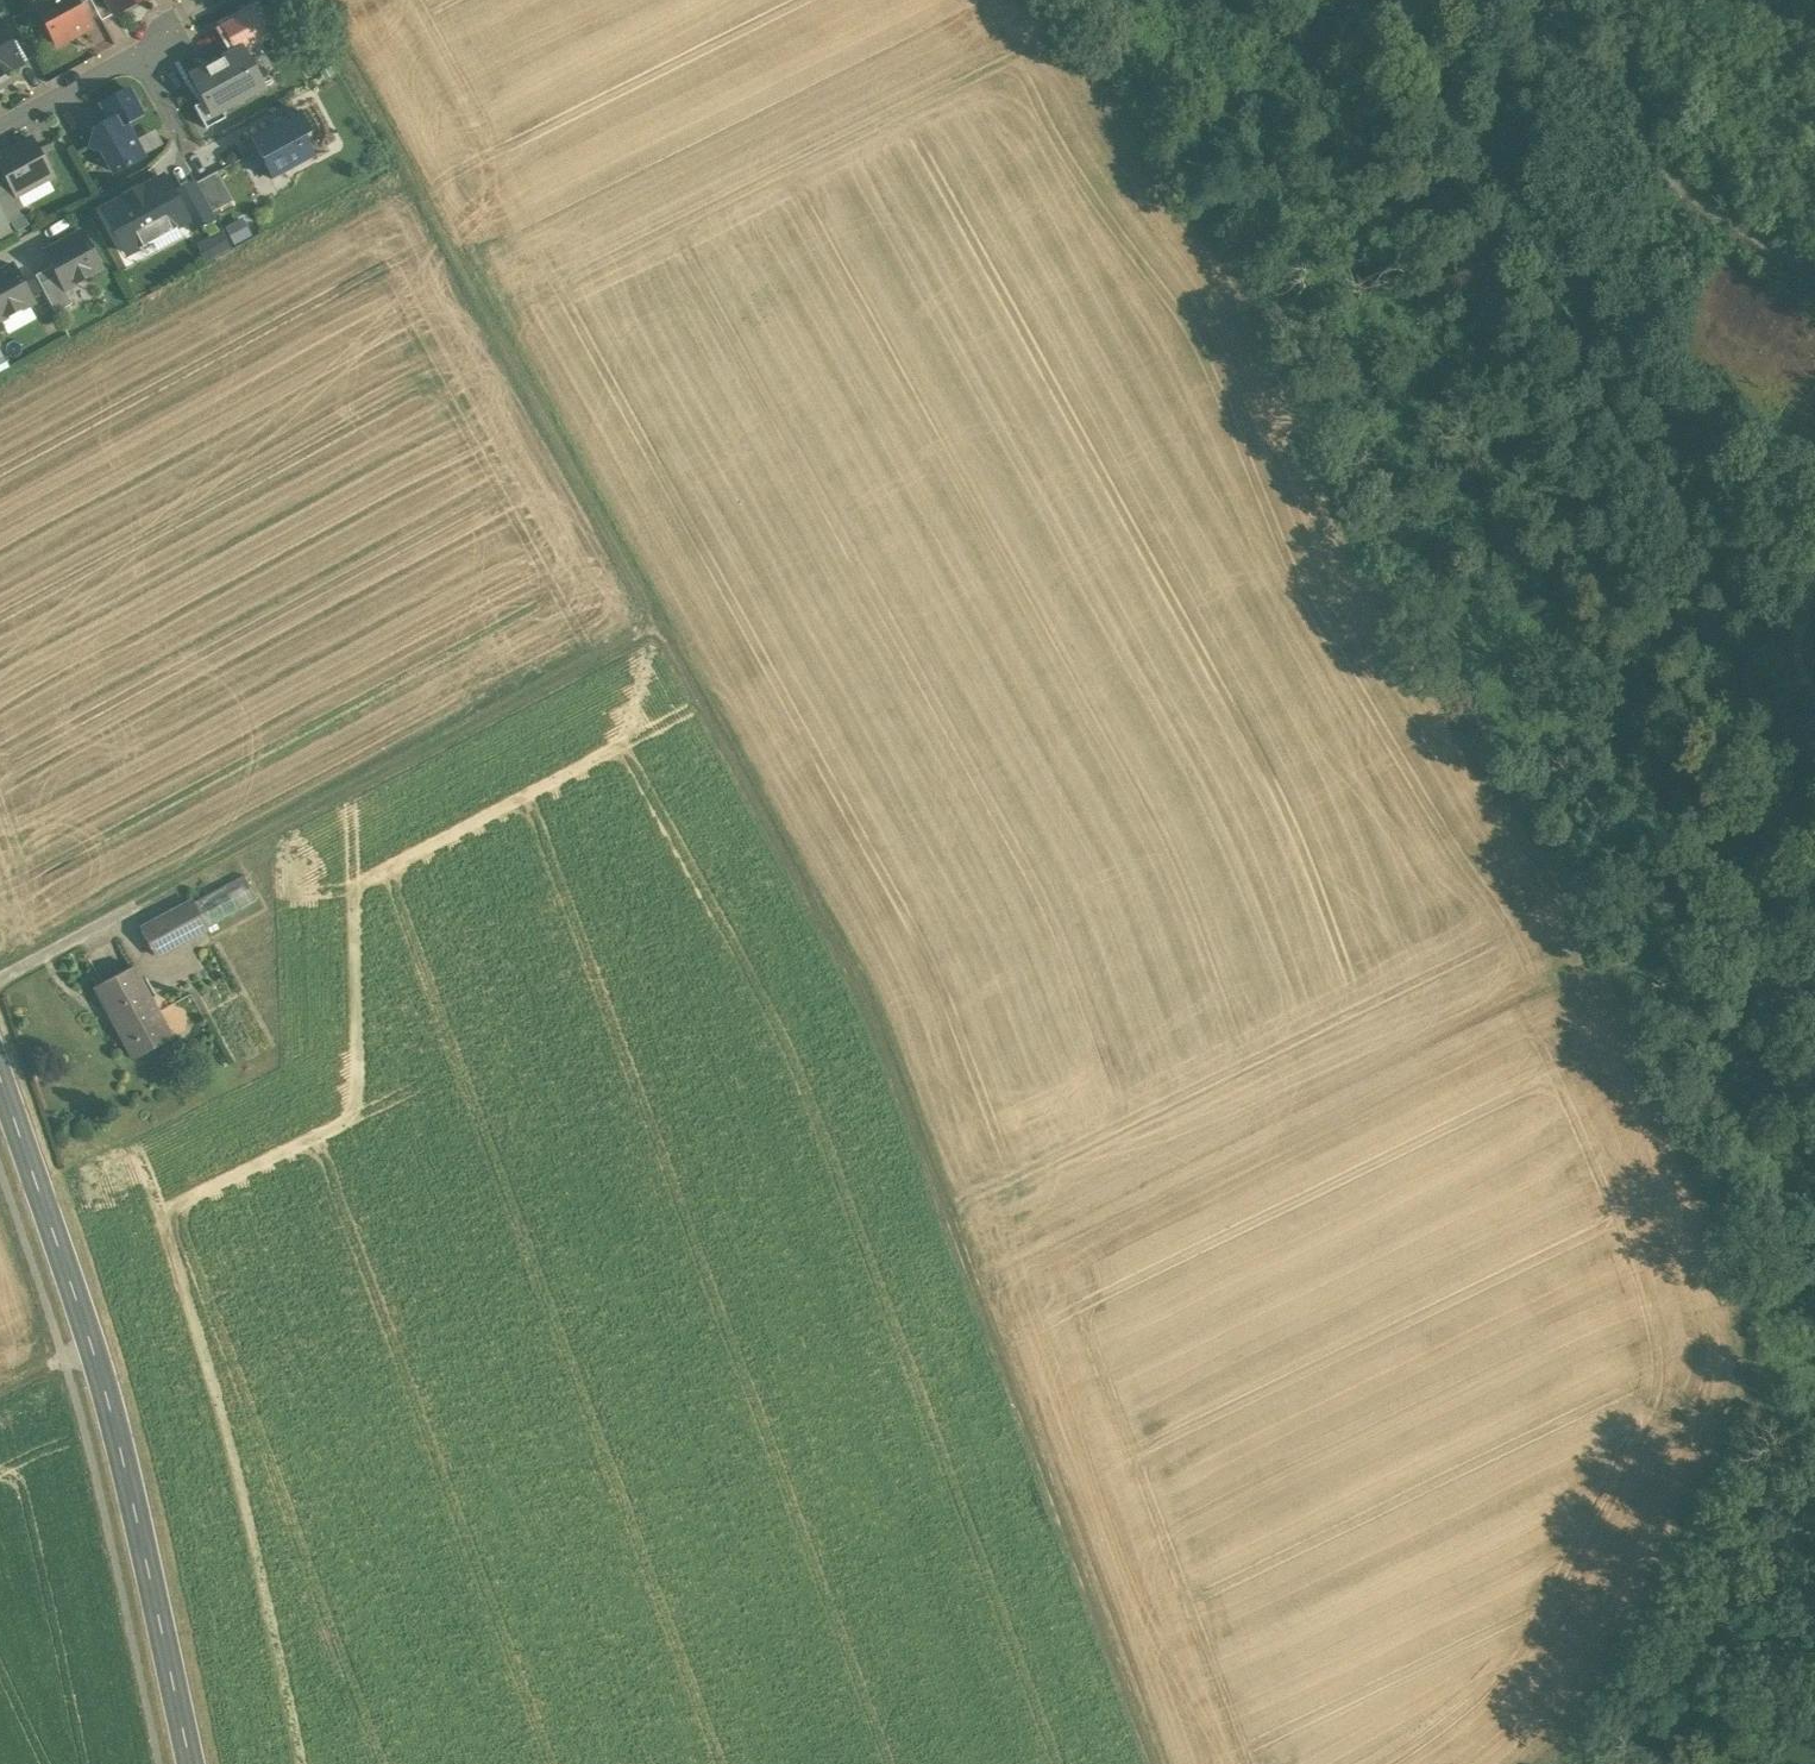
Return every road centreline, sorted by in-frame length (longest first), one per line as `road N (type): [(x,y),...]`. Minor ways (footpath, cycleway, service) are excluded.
road 1 (track): [(1156,1763),(868,1003),(314,0)]
road 2 (track): [(655,621),(0,980)]
road 3 (secondary): [(190,1763),(124,1462),(0,1083)]
road 4 (residential): [(0,129),(142,57),(188,150)]

